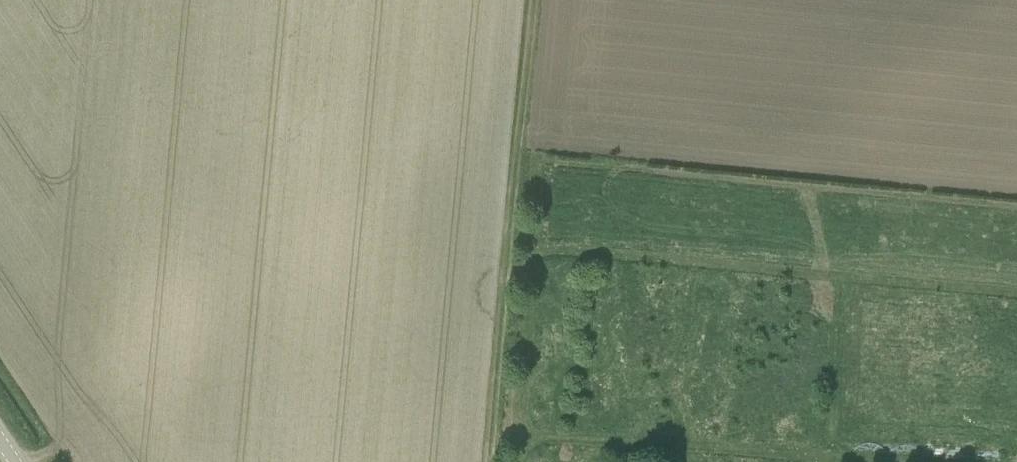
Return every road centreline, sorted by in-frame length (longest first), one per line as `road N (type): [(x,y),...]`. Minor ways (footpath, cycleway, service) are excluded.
road 1 (track): [(495,461),(536,0)]

